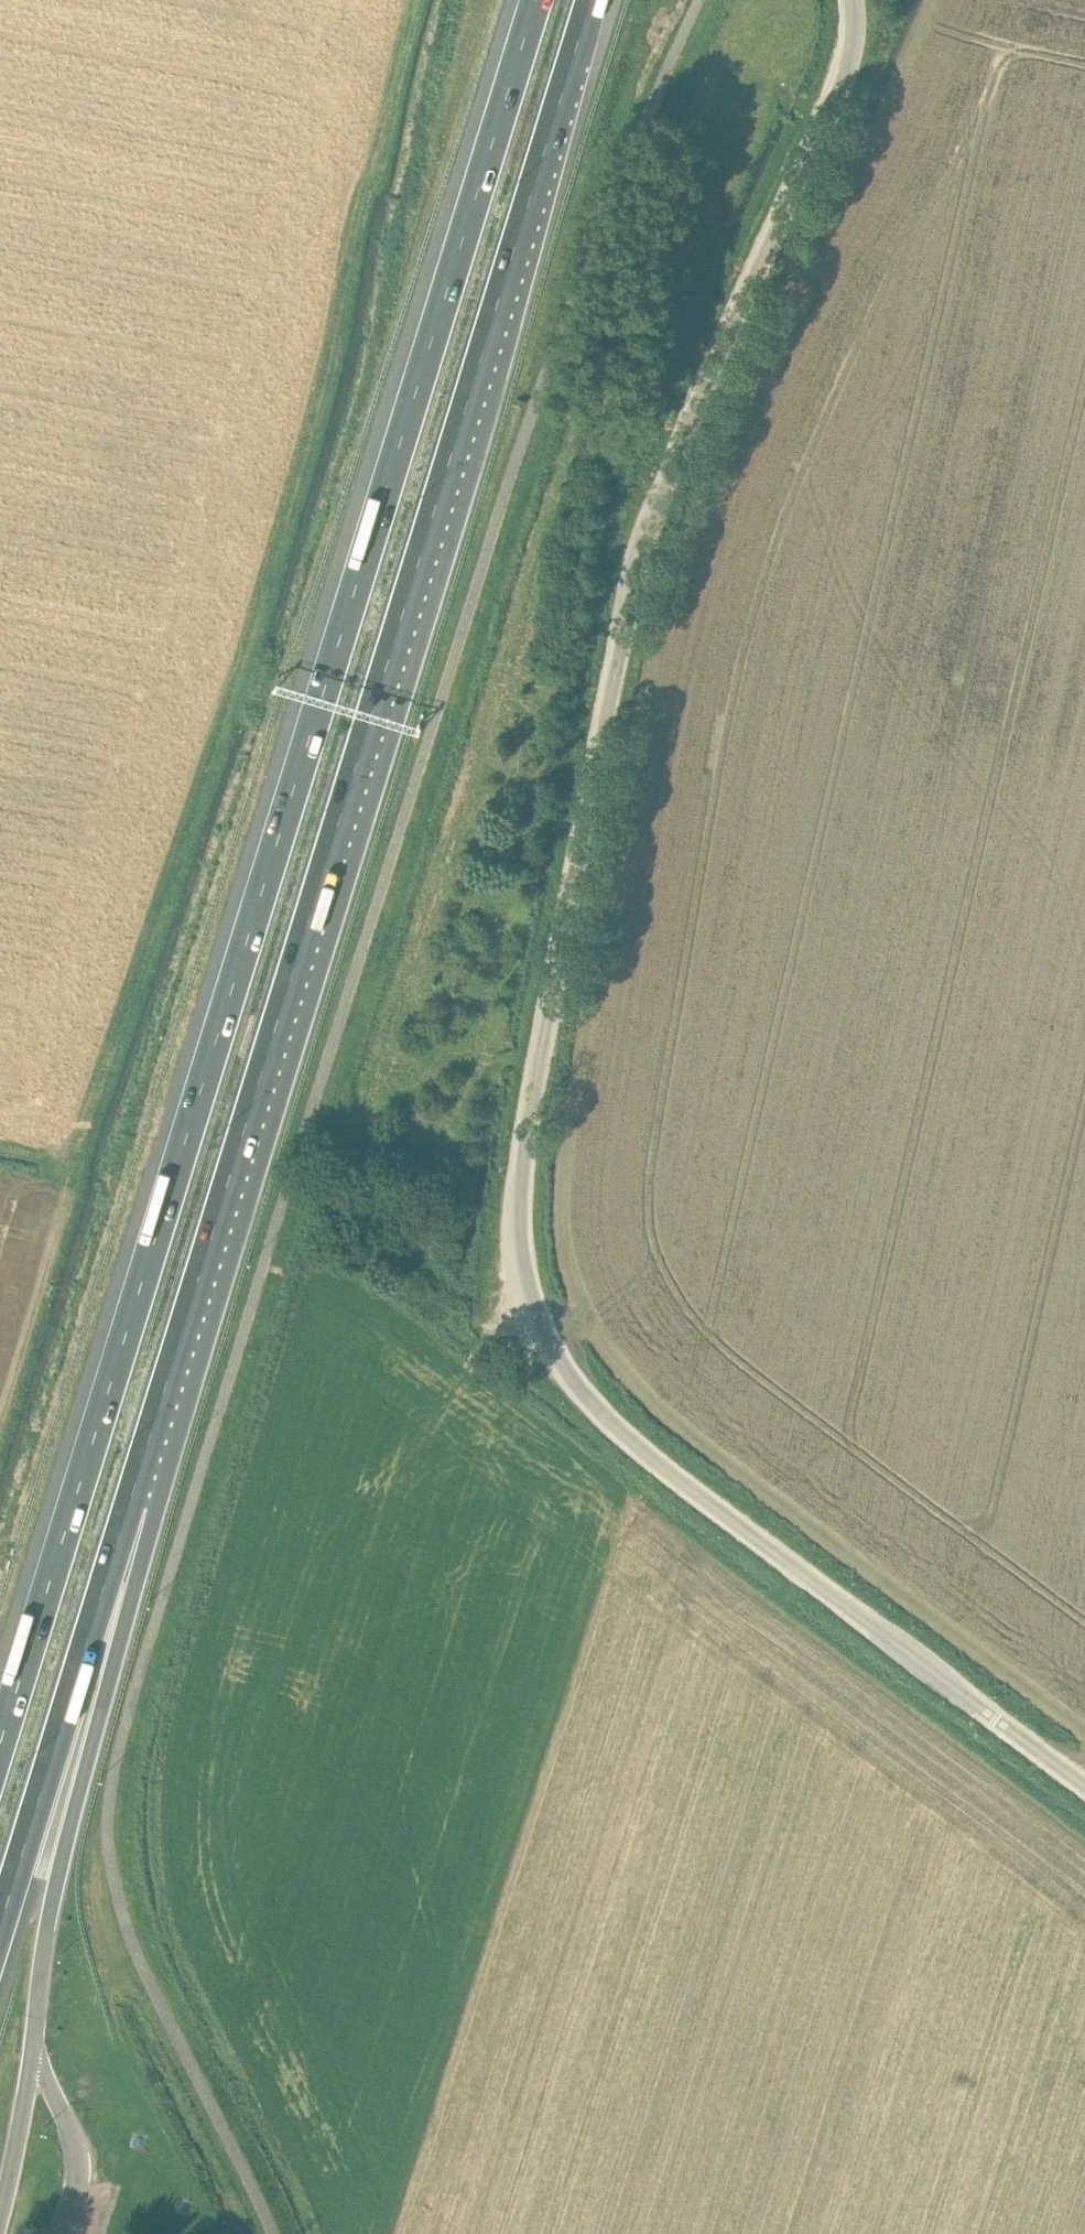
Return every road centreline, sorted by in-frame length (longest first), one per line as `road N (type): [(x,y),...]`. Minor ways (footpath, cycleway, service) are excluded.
road 1 (unclassified): [(1084,1791),(618,1433),(563,1359),(534,1256),(528,1183),(535,1104),(623,619),(673,453),(836,91),(850,48),(850,0)]
road 2 (motorway): [(535,0),(0,1744)]
road 3 (motorway): [(131,1503),(590,0)]
road 4 (motorway): [(32,2050),(50,1910),(109,1676),(131,1503)]
road 5 (motorway): [(0,1924),(131,1503)]

